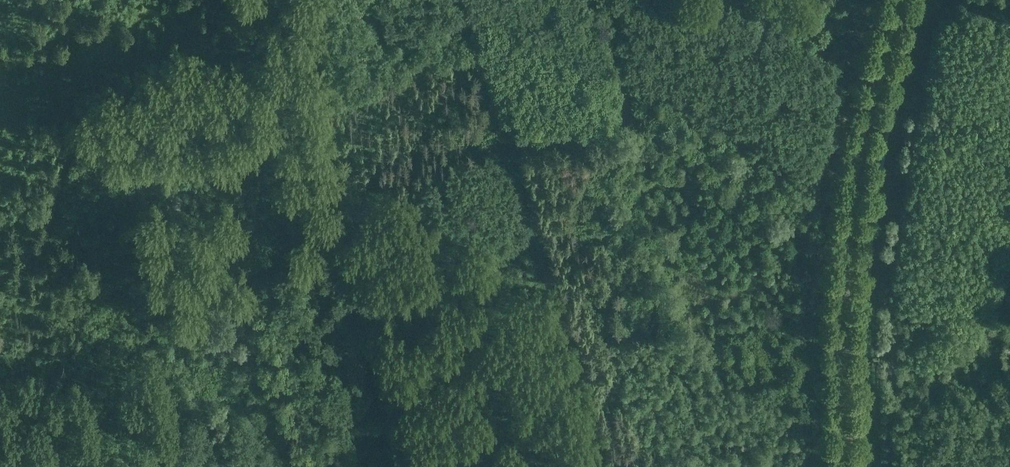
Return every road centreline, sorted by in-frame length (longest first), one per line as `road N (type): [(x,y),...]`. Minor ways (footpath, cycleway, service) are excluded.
road 1 (unclassified): [(844,466),(853,202),(899,0)]

